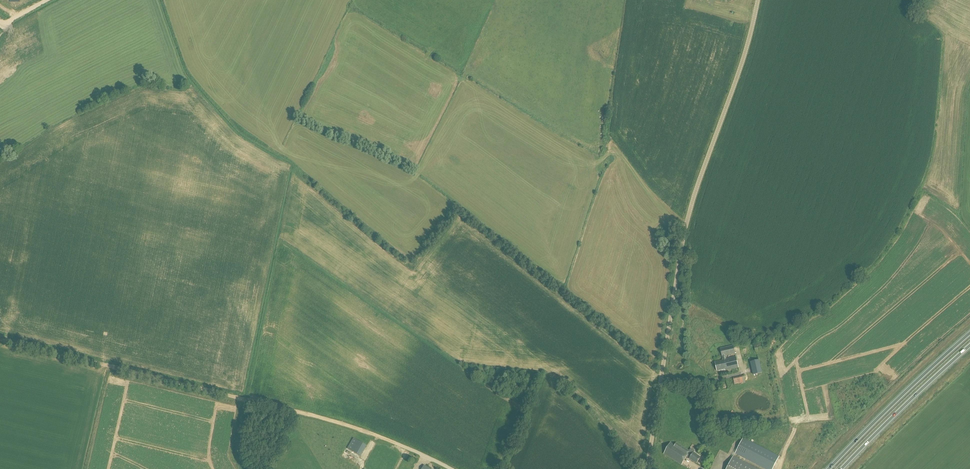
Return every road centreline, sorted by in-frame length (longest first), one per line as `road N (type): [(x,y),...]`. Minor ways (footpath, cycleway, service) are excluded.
road 1 (unclassified): [(648,468),(687,225),(758,0)]
road 2 (track): [(394,442),(0,339)]
road 3 (trunk): [(969,334),(828,468)]
road 4 (trunk): [(842,468),(969,346)]

